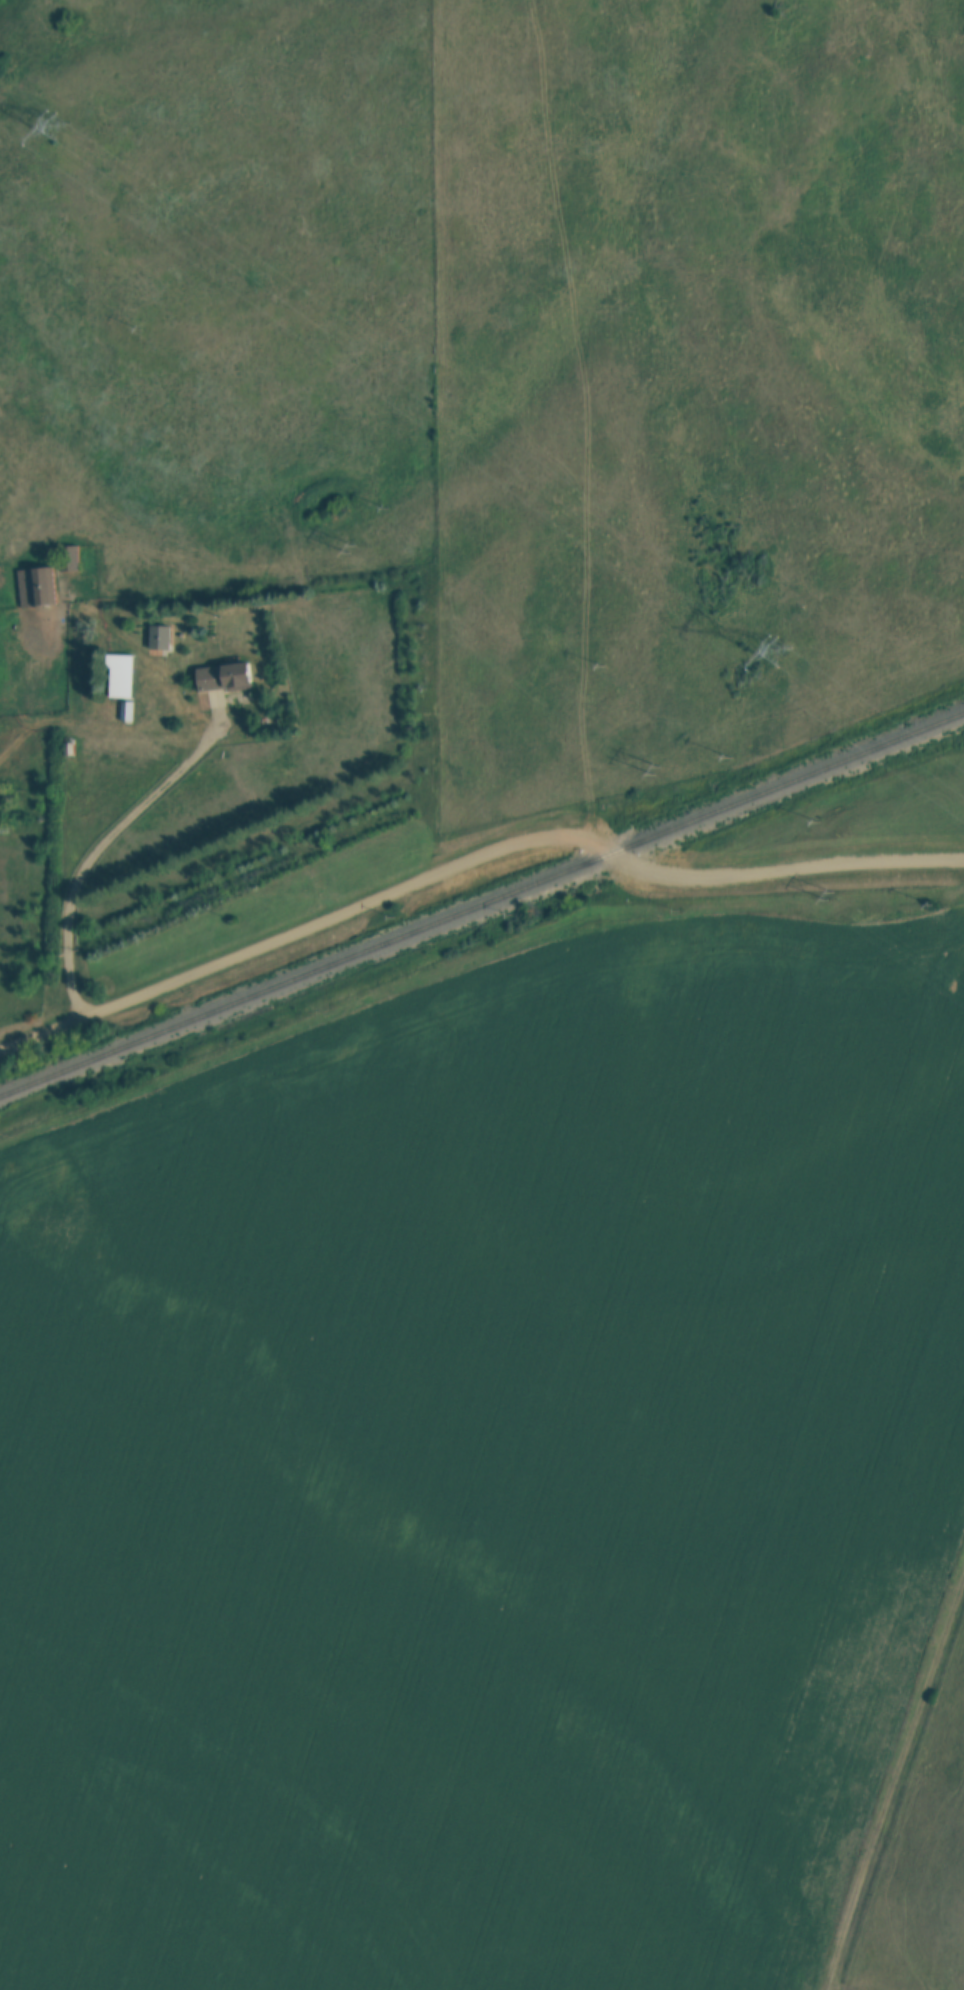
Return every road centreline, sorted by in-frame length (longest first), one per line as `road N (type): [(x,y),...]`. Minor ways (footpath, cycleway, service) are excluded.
road 1 (residential): [(0,1054),(525,843),(571,839),(636,867),(693,877),(963,860)]
road 2 (track): [(963,1579),(831,1989)]

